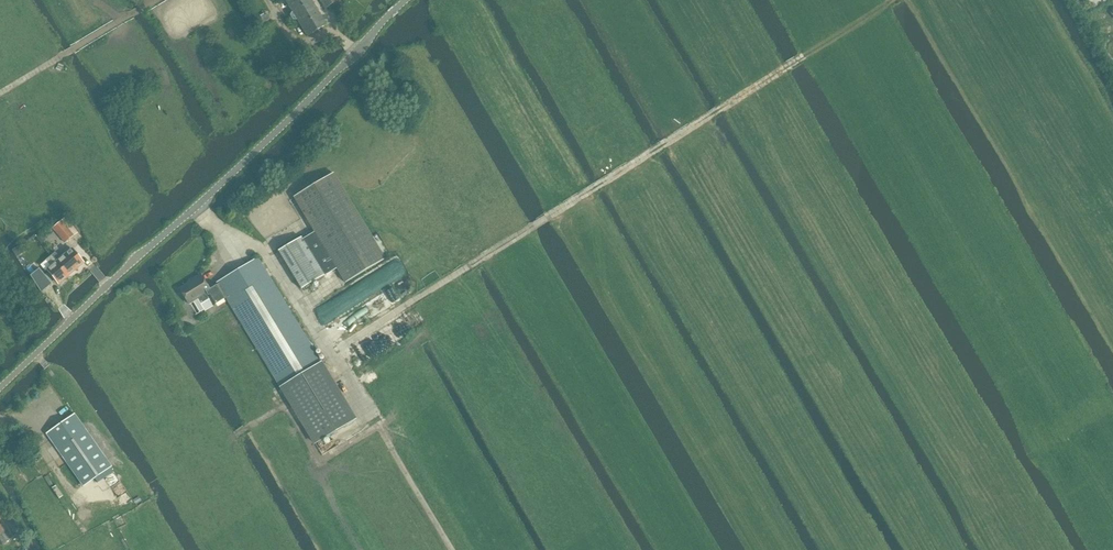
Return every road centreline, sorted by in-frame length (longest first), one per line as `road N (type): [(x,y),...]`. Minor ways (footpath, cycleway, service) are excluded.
road 1 (track): [(887,5),(525,231),(336,360),(458,549)]
road 2 (unclassified): [(406,0),(291,119),(0,388)]
road 3 (track): [(0,92),(156,0)]

